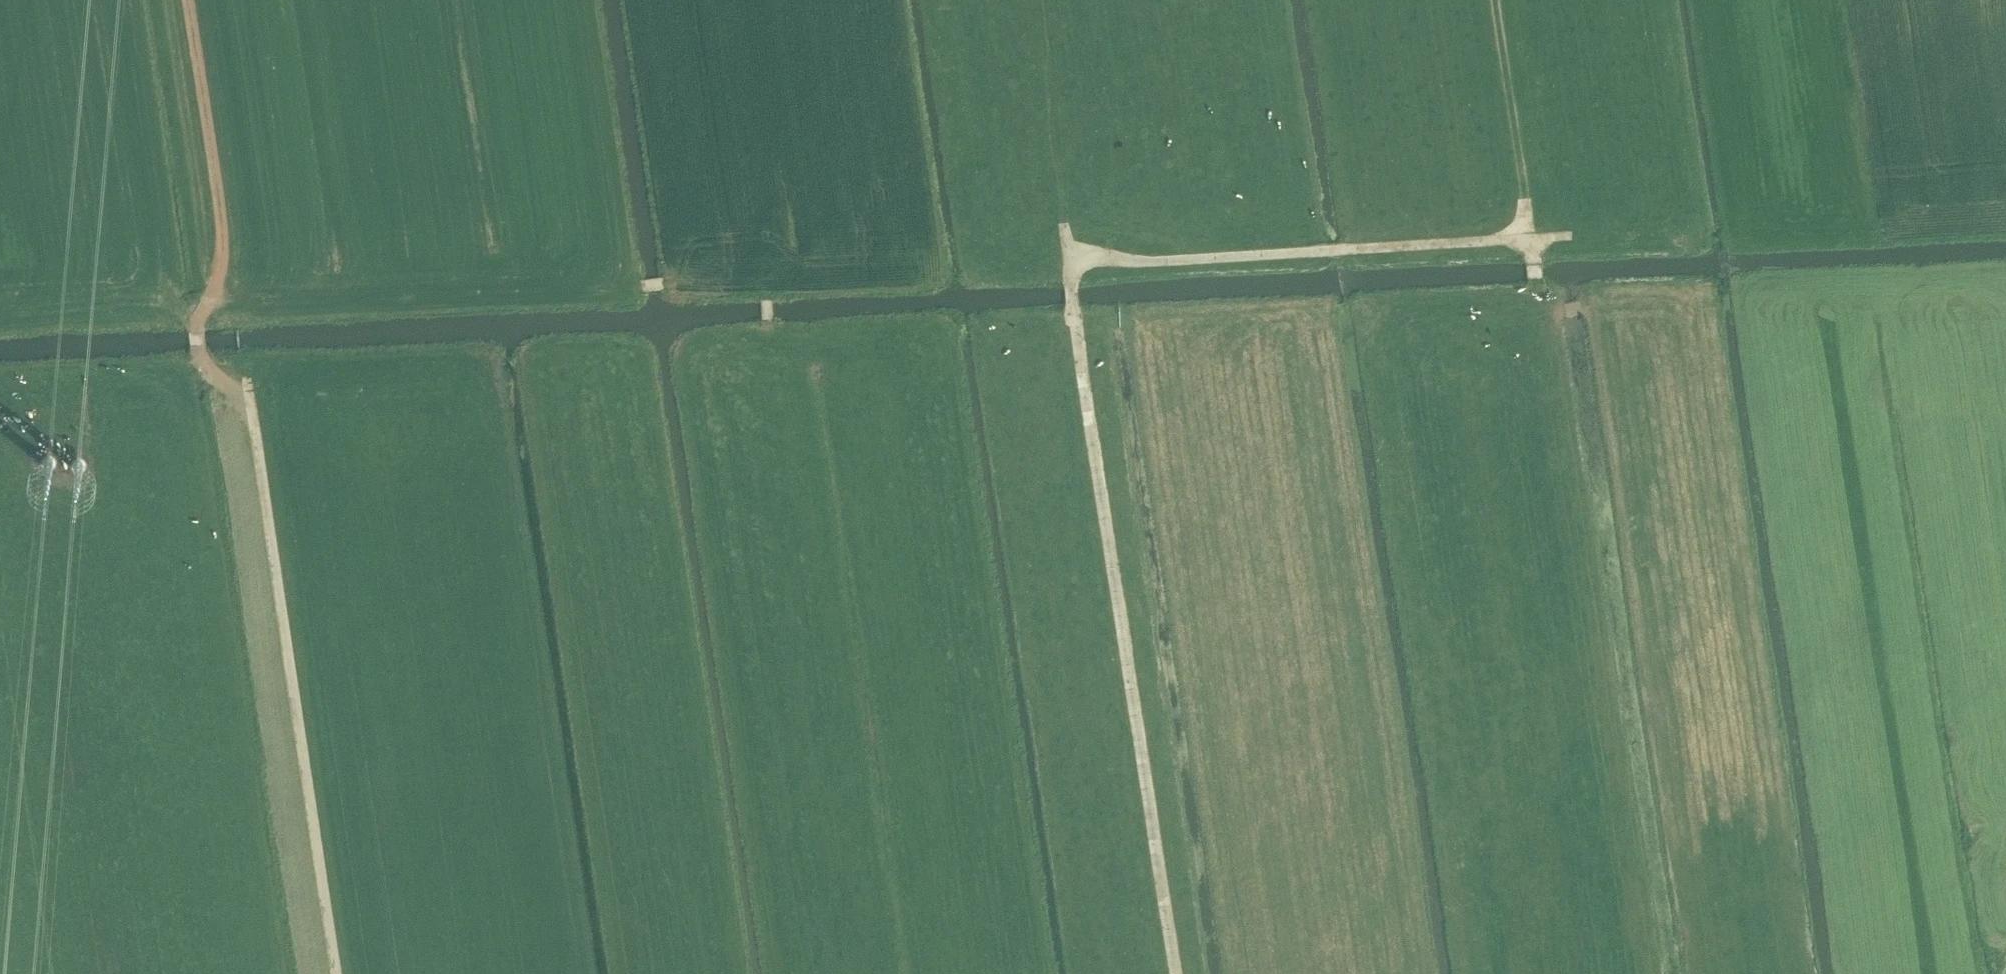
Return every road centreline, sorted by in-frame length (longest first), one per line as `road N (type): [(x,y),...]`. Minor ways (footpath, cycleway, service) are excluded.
road 1 (track): [(1176,973),(1070,265),(1530,239),(1491,0)]
road 2 (track): [(338,973),(250,412)]
road 3 (track): [(228,277),(189,0)]
road 4 (track): [(250,412),(198,355),(196,320),(228,277)]

